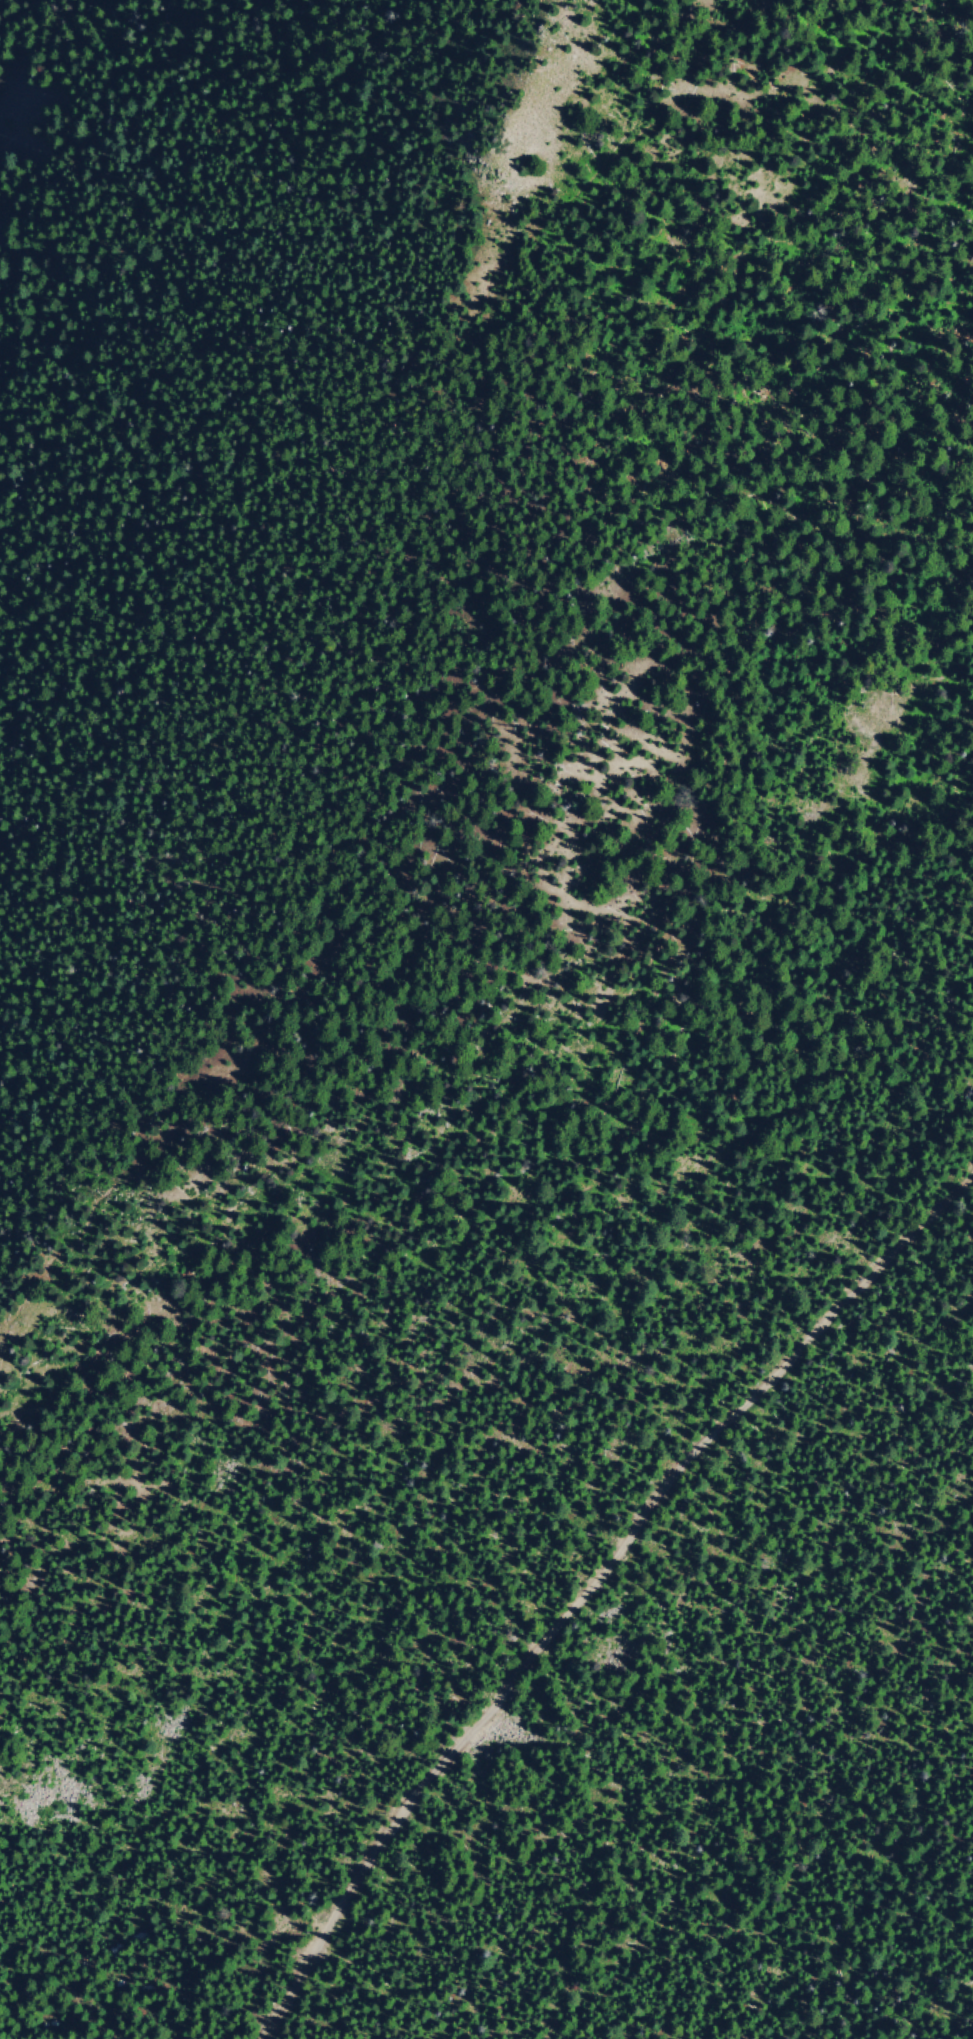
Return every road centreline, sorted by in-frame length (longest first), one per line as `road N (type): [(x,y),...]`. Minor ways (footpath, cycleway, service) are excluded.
road 1 (track): [(254,2038),(413,1788),(621,1535),(972,1150)]

